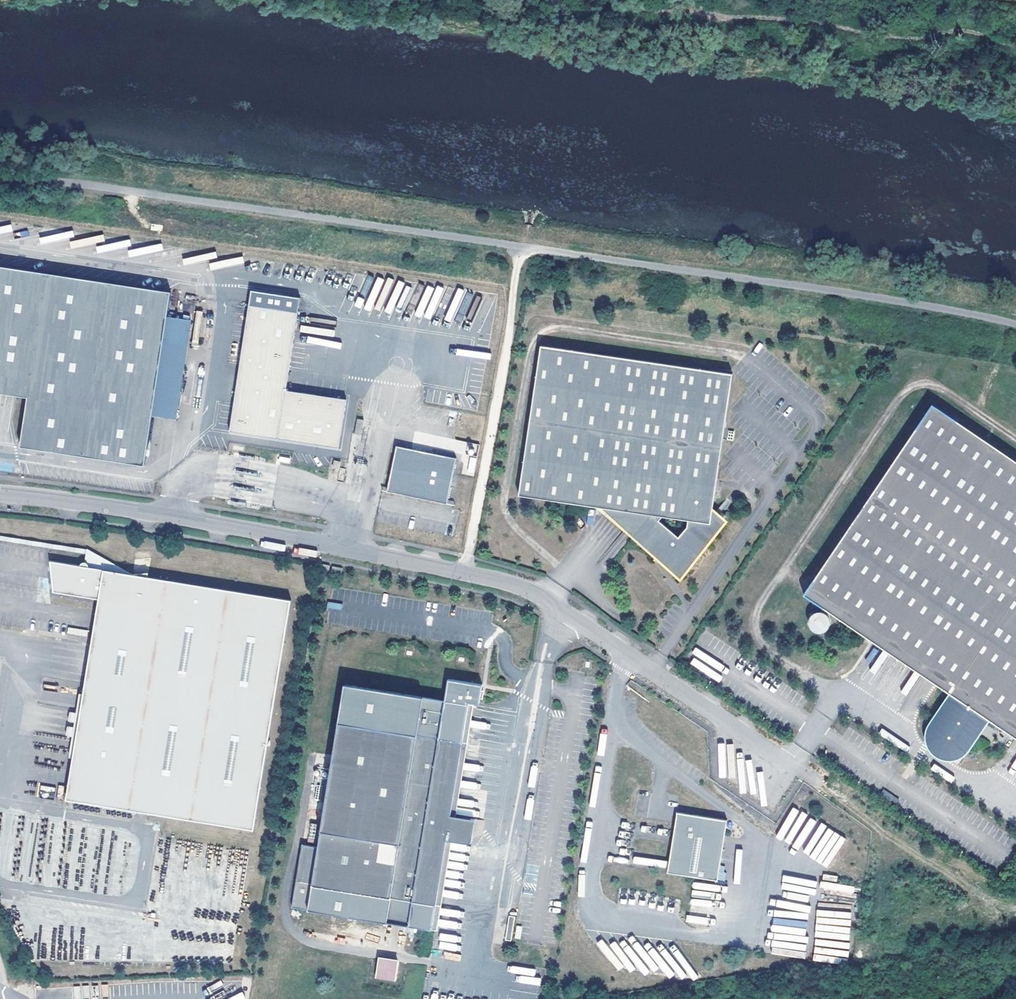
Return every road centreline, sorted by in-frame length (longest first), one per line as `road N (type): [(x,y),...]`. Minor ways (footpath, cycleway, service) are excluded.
road 1 (unclassified): [(818,783),(524,589),(316,543),(0,494)]
road 2 (track): [(542,0),(1015,51)]
road 3 (track): [(510,332),(466,576)]

